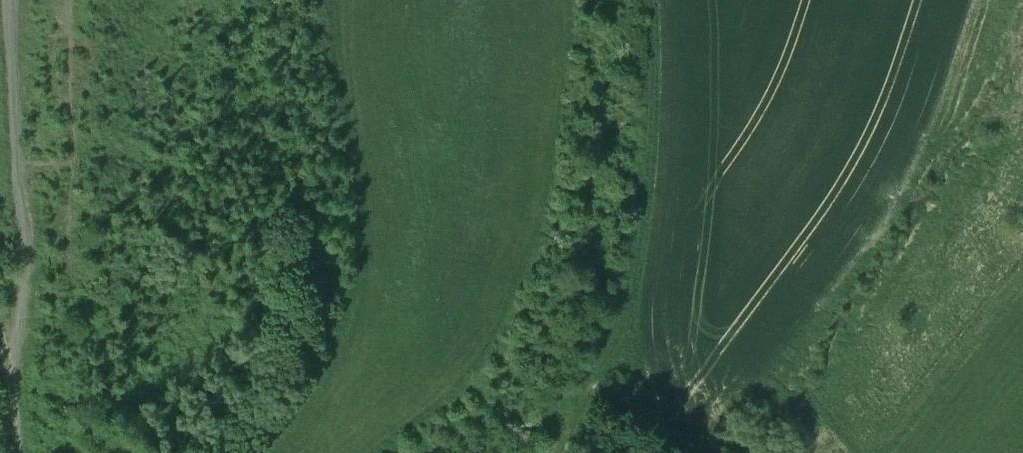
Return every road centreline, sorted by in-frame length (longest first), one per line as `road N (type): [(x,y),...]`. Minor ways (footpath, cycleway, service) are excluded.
road 1 (track): [(11,0),(13,164),(30,288),(19,452)]

